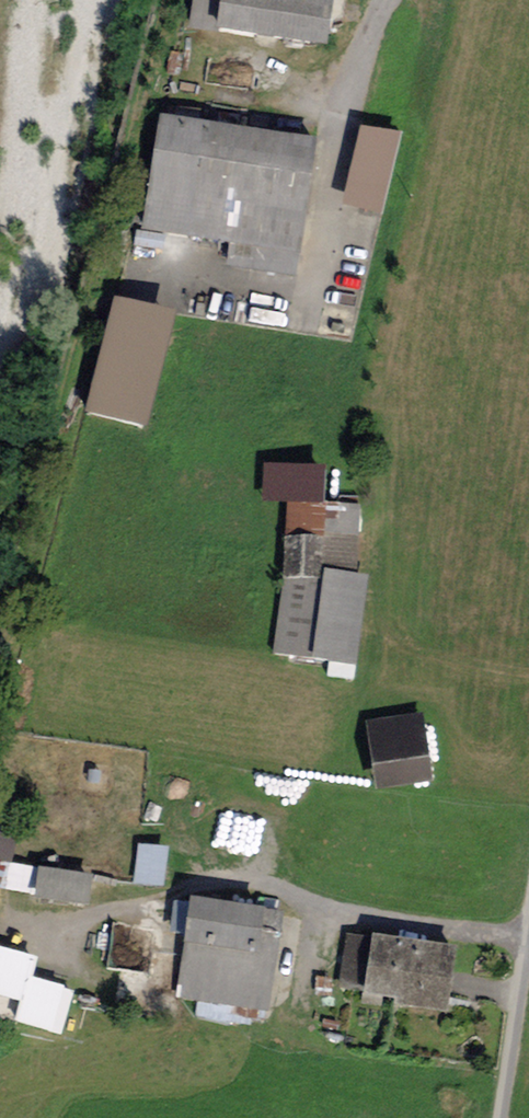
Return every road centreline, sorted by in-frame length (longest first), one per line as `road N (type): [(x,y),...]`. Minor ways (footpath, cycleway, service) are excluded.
road 1 (track): [(528,909),(497,1117)]

